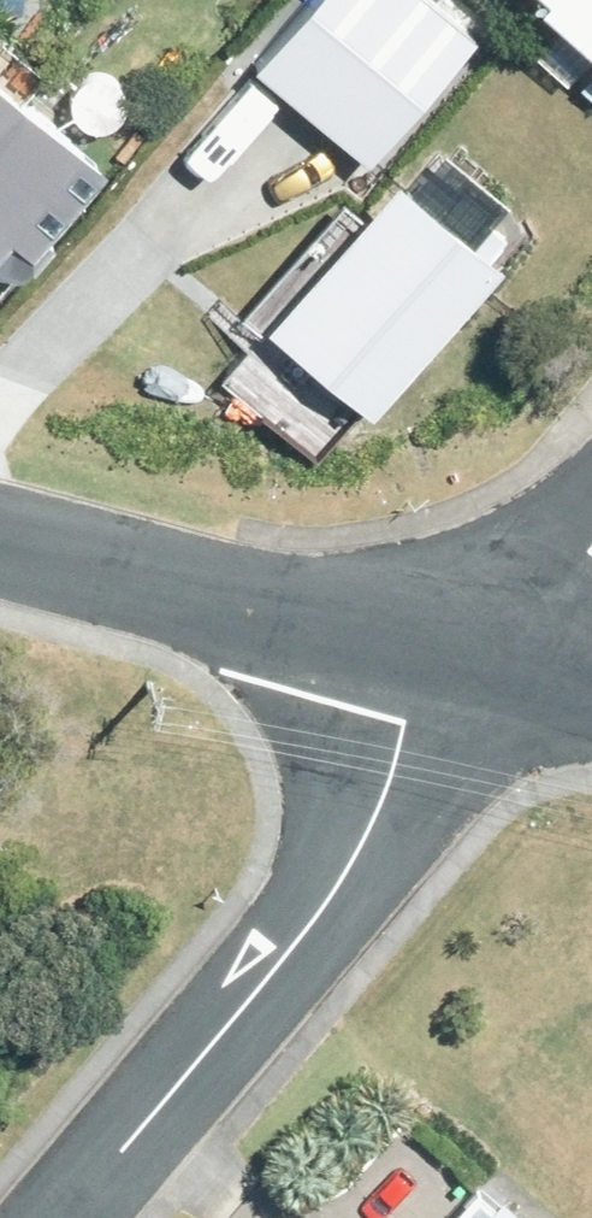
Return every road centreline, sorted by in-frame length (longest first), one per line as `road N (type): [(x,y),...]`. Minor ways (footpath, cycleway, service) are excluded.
road 1 (residential): [(460,643),(404,722),(371,827),(306,928),(59,1217)]
road 2 (residential): [(0,540),(325,621),(460,643)]
road 3 (residential): [(591,543),(460,643)]
road 4 (residential): [(460,643),(591,679)]

